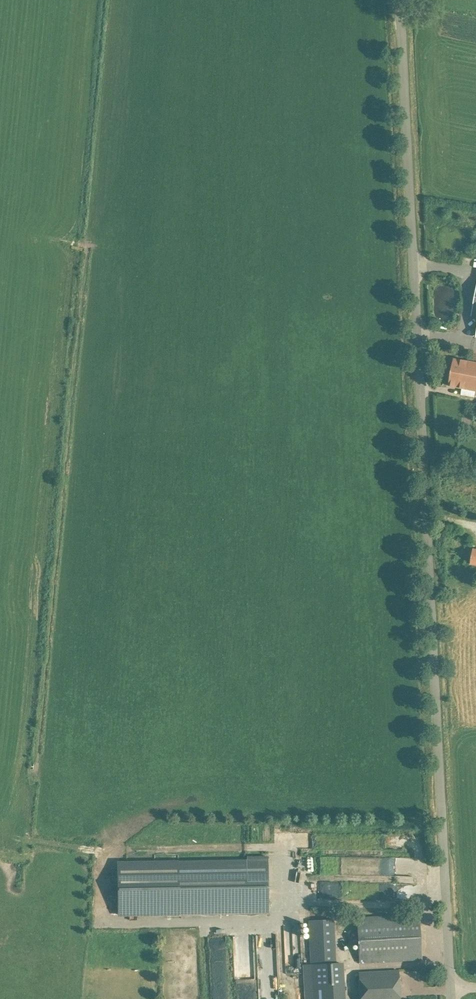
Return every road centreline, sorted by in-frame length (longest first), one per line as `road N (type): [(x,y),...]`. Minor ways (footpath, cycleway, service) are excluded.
road 1 (unclassified): [(450,985),(401,0)]

